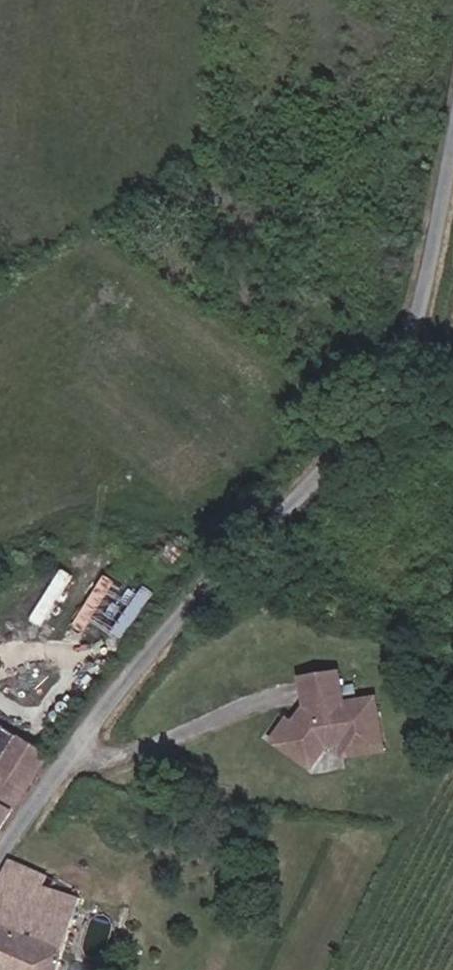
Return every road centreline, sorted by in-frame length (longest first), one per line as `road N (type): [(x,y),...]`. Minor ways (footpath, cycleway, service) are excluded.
road 1 (unclassified): [(452,177),(418,368),(147,655),(0,868)]

